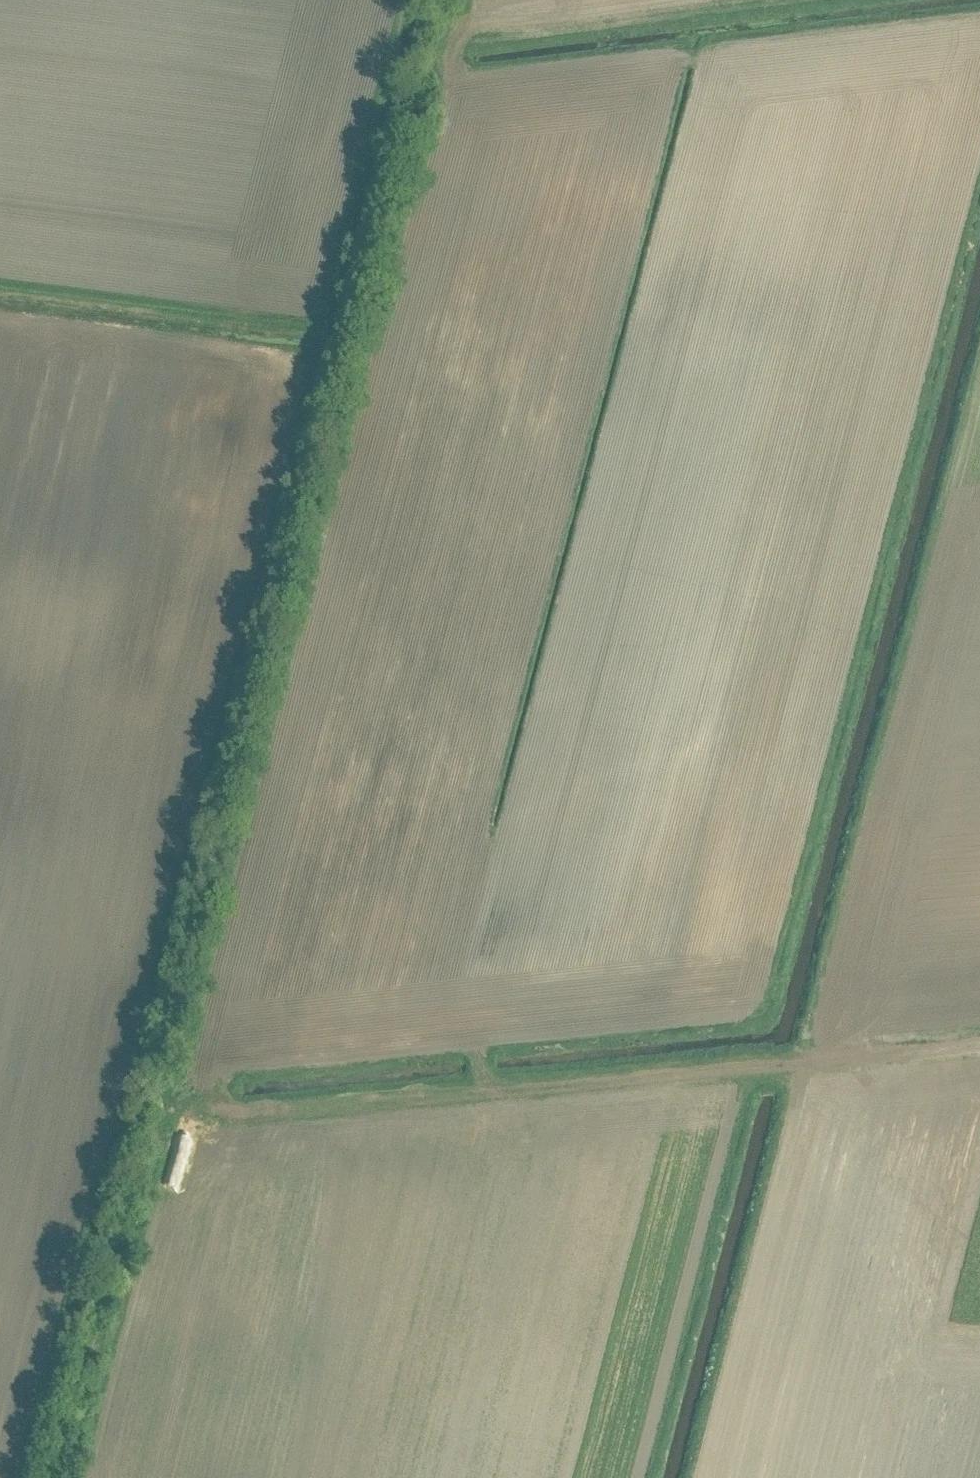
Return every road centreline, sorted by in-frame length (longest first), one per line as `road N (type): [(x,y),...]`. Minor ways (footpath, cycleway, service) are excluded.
road 1 (track): [(467,1092),(979,1048)]

